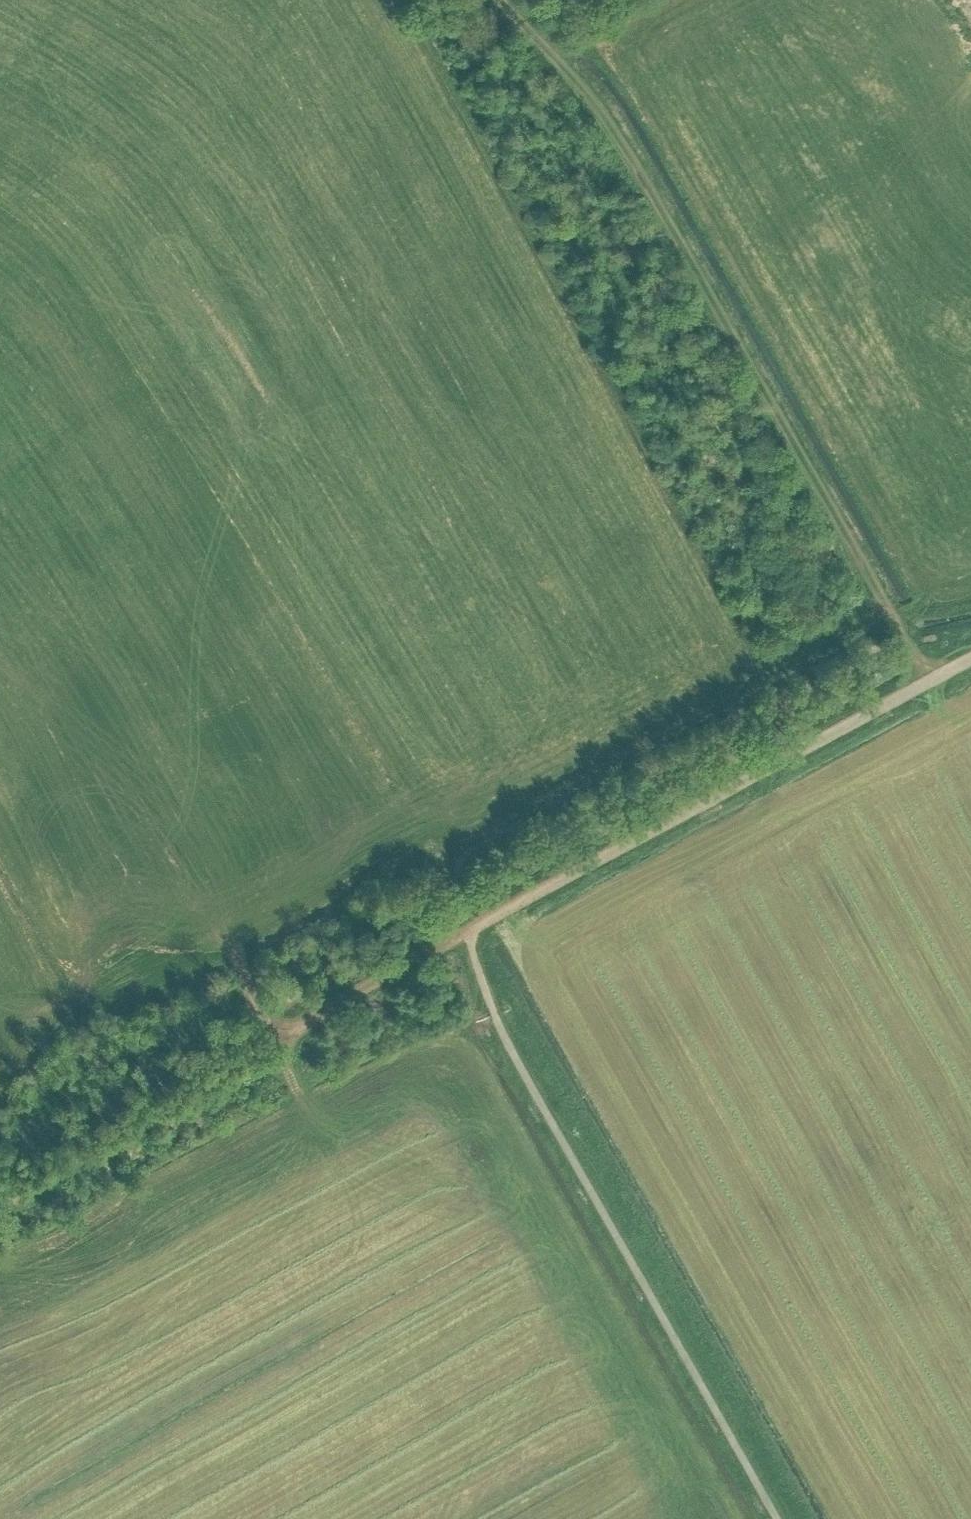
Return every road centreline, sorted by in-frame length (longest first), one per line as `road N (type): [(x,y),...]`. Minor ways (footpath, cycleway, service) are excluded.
road 1 (track): [(928,682),(597,104),(502,0)]
road 2 (unclassified): [(471,927),(970,659)]
road 3 (track): [(272,1037),(471,927)]
road 4 (track): [(237,961),(303,1102)]

